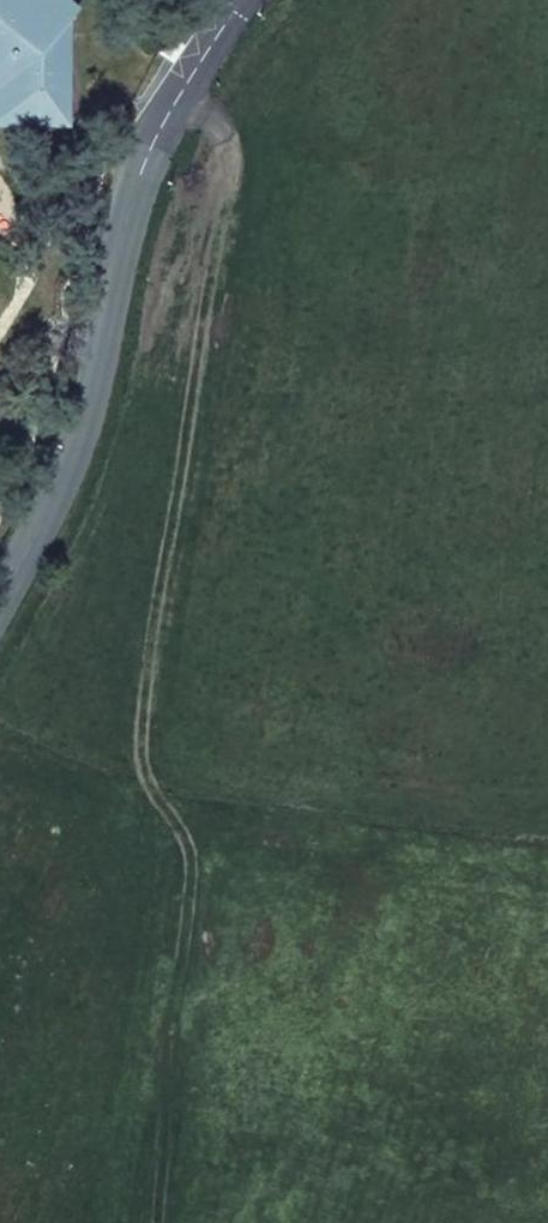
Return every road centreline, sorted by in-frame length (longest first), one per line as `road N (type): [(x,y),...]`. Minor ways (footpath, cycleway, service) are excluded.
road 1 (unclassified): [(0,634),(64,517),(119,350),(144,210),(188,72),(235,0)]

